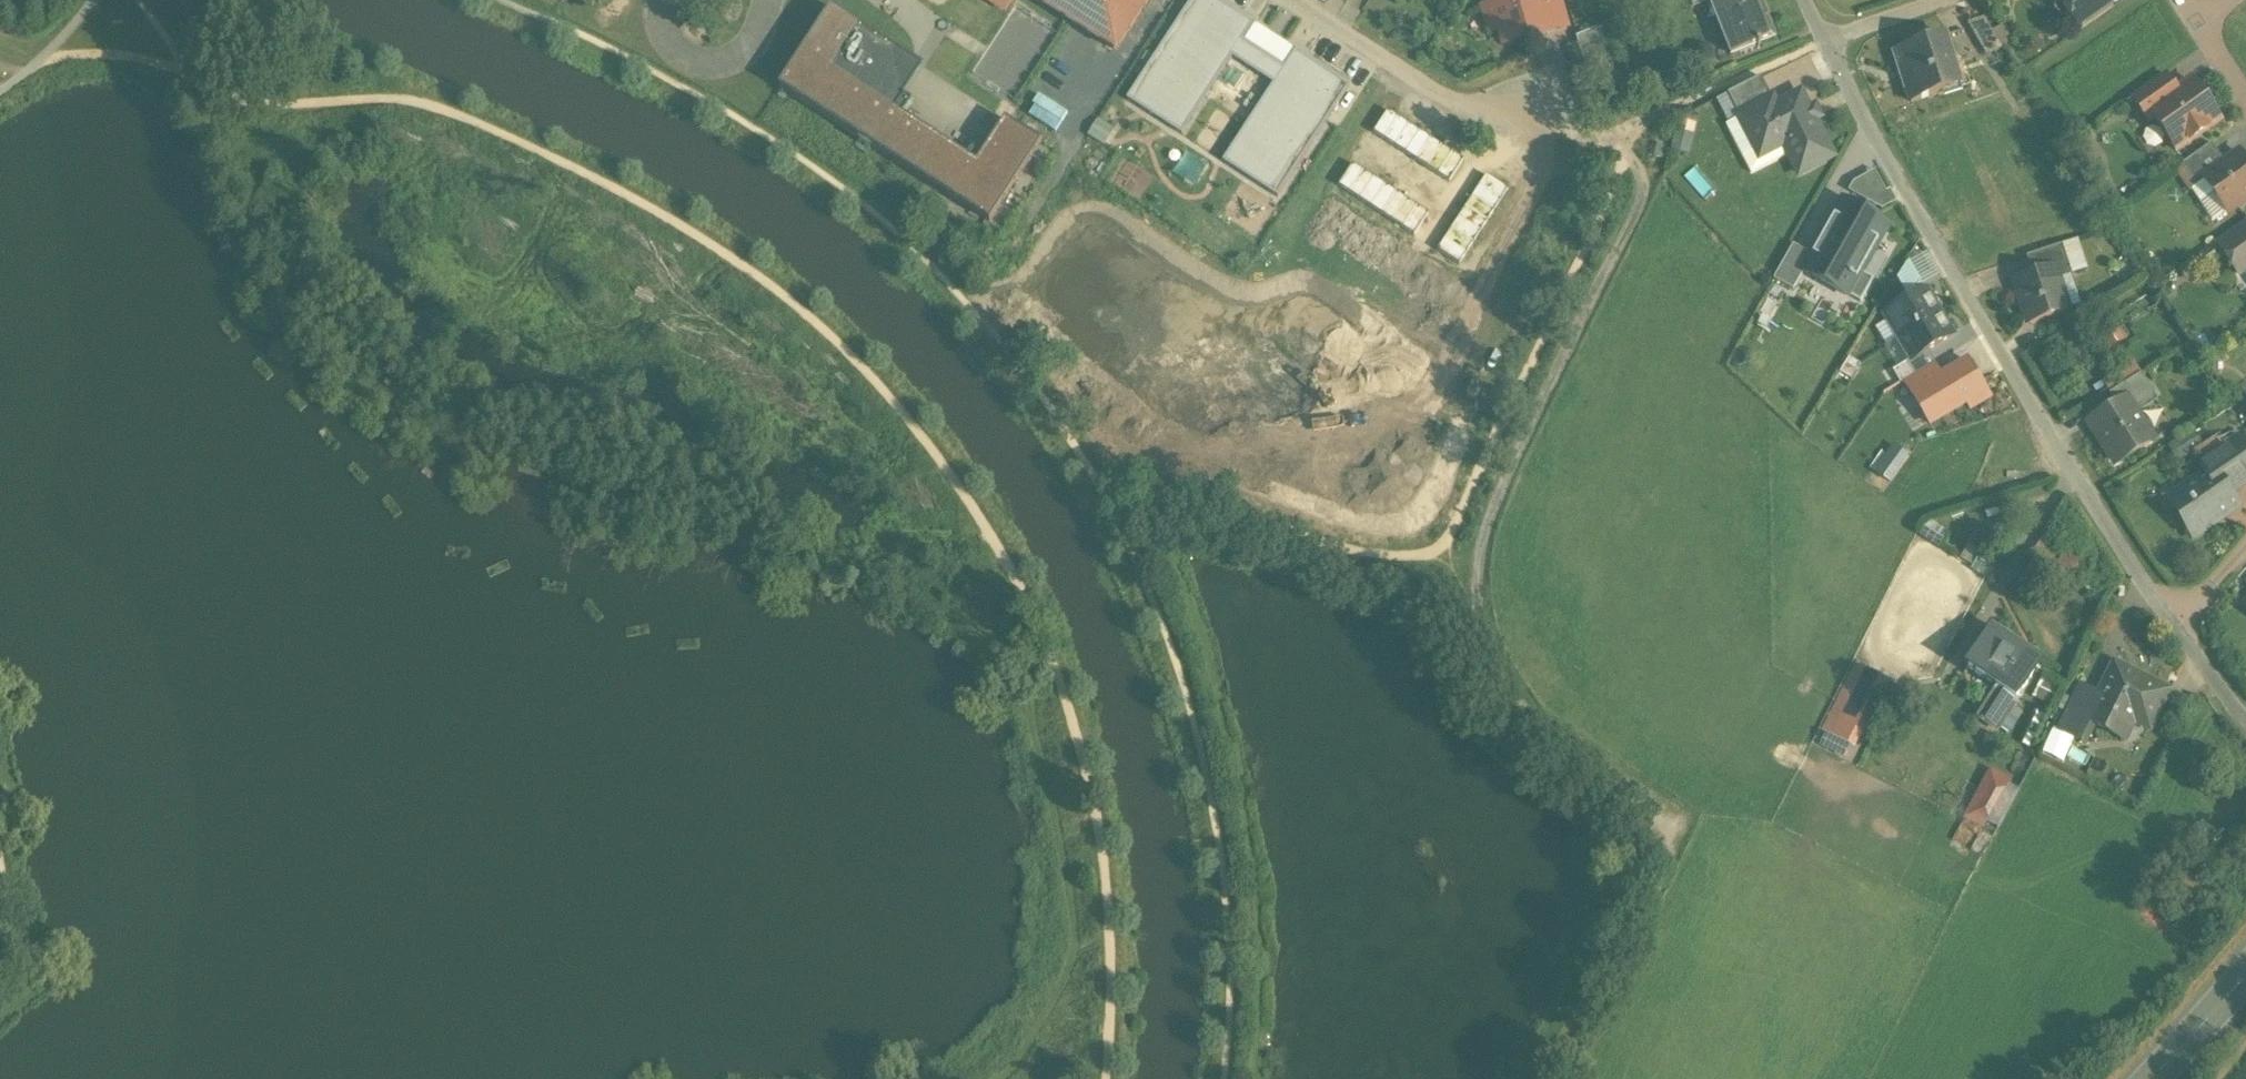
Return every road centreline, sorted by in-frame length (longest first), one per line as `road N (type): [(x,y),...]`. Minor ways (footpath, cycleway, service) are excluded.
road 1 (residential): [(1805,0),(1938,253),(2176,631)]
road 2 (track): [(1481,592),(1491,647),(1528,721),(1664,819),(1662,881),(1542,1078)]
road 3 (residential): [(1290,0),(1463,107),(1526,109)]
road 4 (primary): [(2148,1078),(2245,974)]

